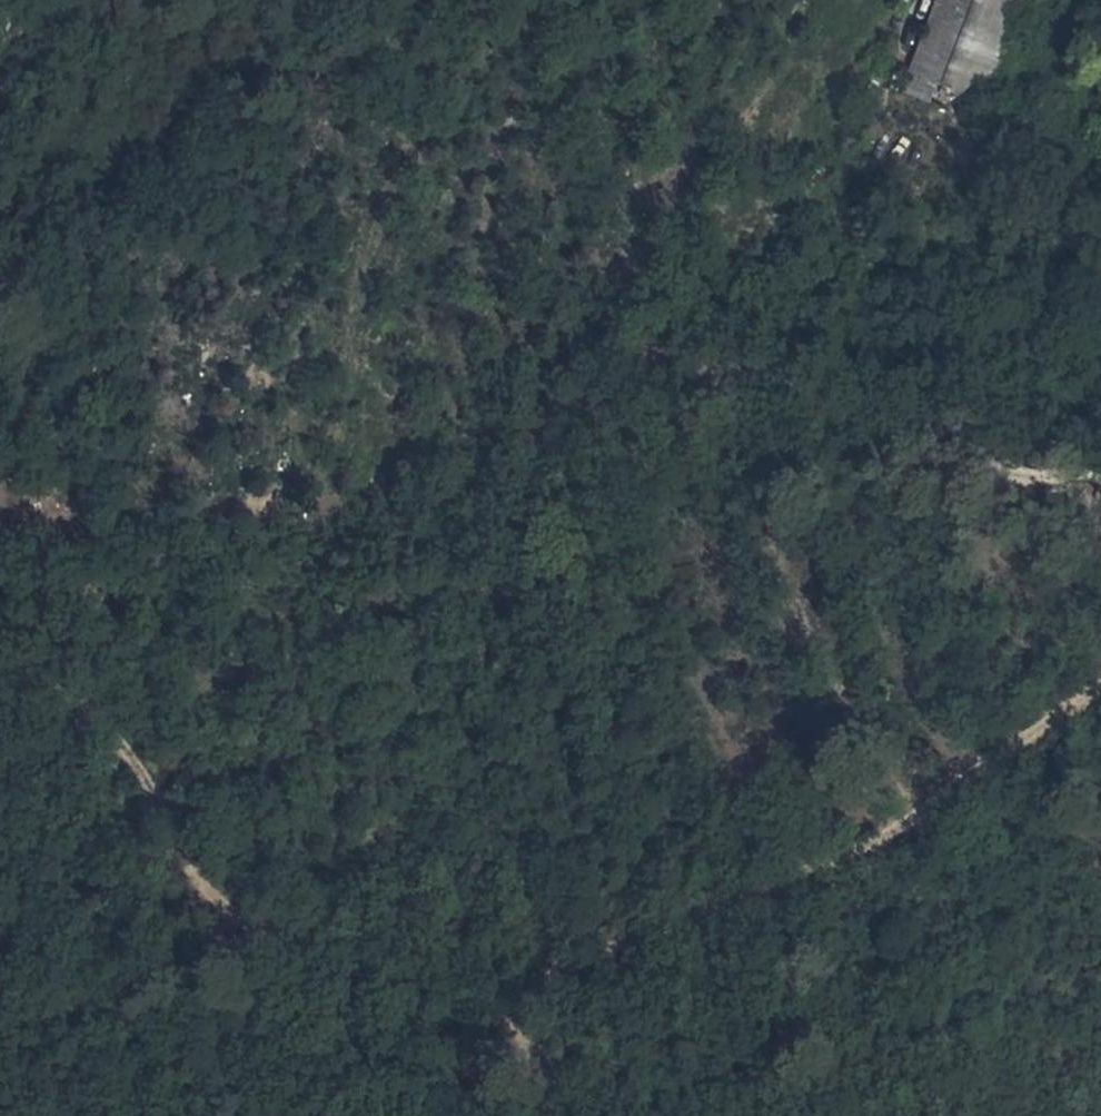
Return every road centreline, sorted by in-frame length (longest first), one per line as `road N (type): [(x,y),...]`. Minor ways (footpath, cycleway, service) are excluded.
road 1 (track): [(1100,669),(519,982),(552,1105),(523,1115)]
road 2 (track): [(447,1115),(287,944),(78,680),(6,628),(0,536)]

